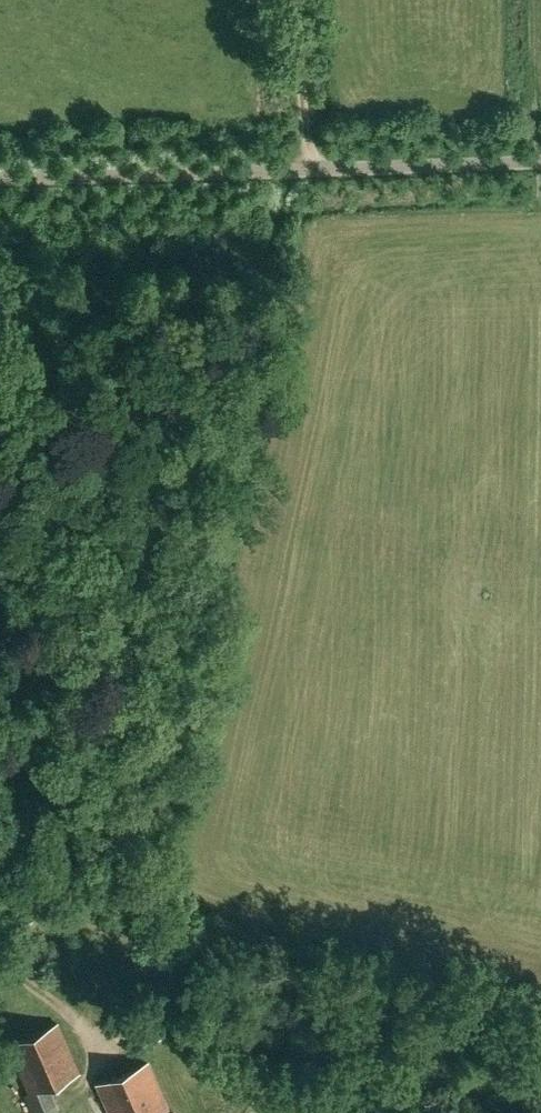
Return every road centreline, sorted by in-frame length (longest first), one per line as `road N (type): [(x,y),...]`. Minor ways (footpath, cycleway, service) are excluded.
road 1 (track): [(6,966),(135,858),(274,172)]
road 2 (track): [(540,1111),(223,1032),(78,1024),(6,966)]
road 3 (unclassified): [(540,162),(0,179)]

